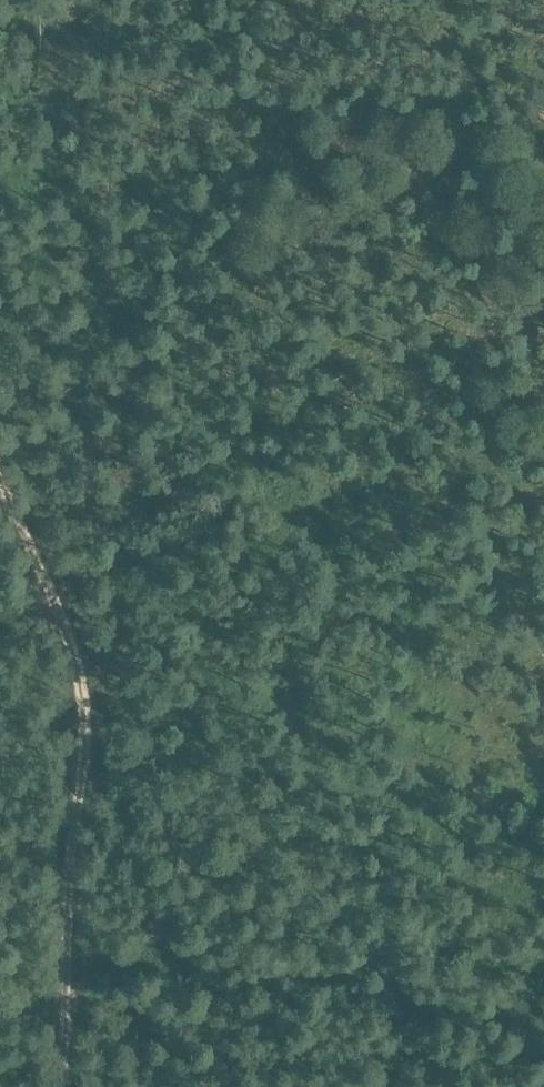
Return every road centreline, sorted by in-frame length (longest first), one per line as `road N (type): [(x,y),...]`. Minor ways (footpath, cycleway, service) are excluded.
road 1 (track): [(0,476),(79,659),(63,1086)]

